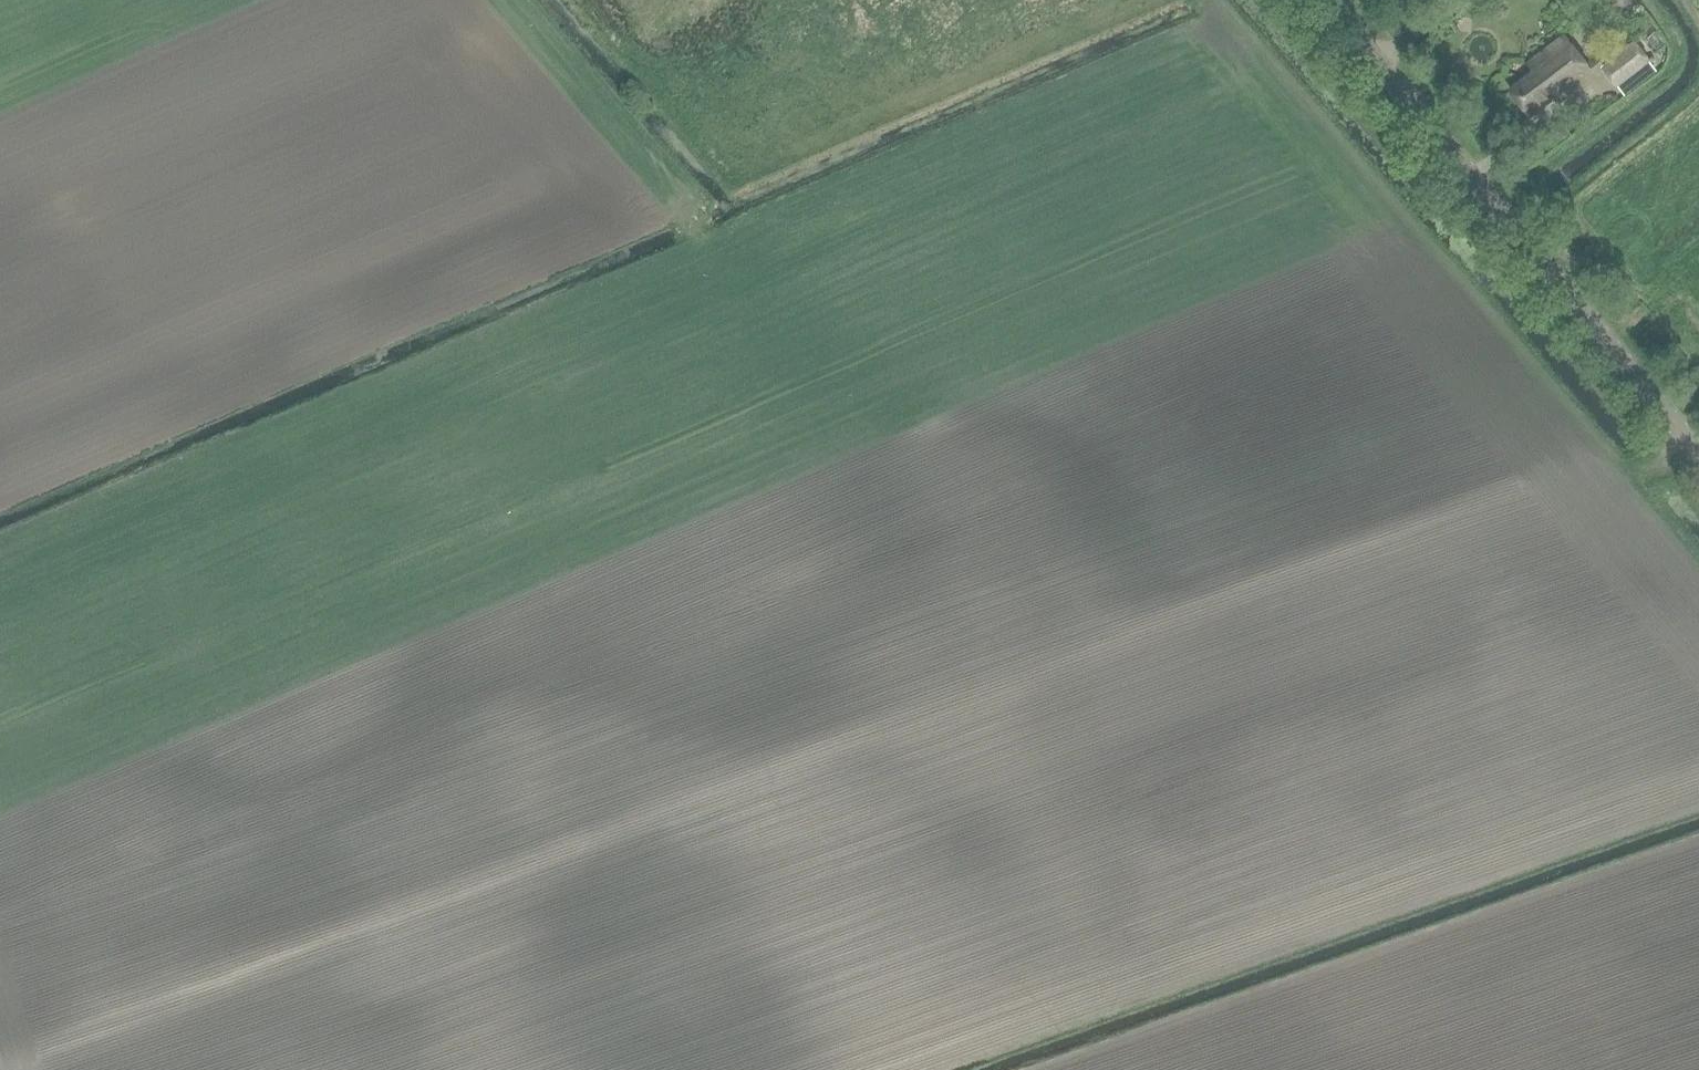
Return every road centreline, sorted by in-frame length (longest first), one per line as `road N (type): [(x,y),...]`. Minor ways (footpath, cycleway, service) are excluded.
road 1 (tertiary): [(1698,453),(1335,0)]

